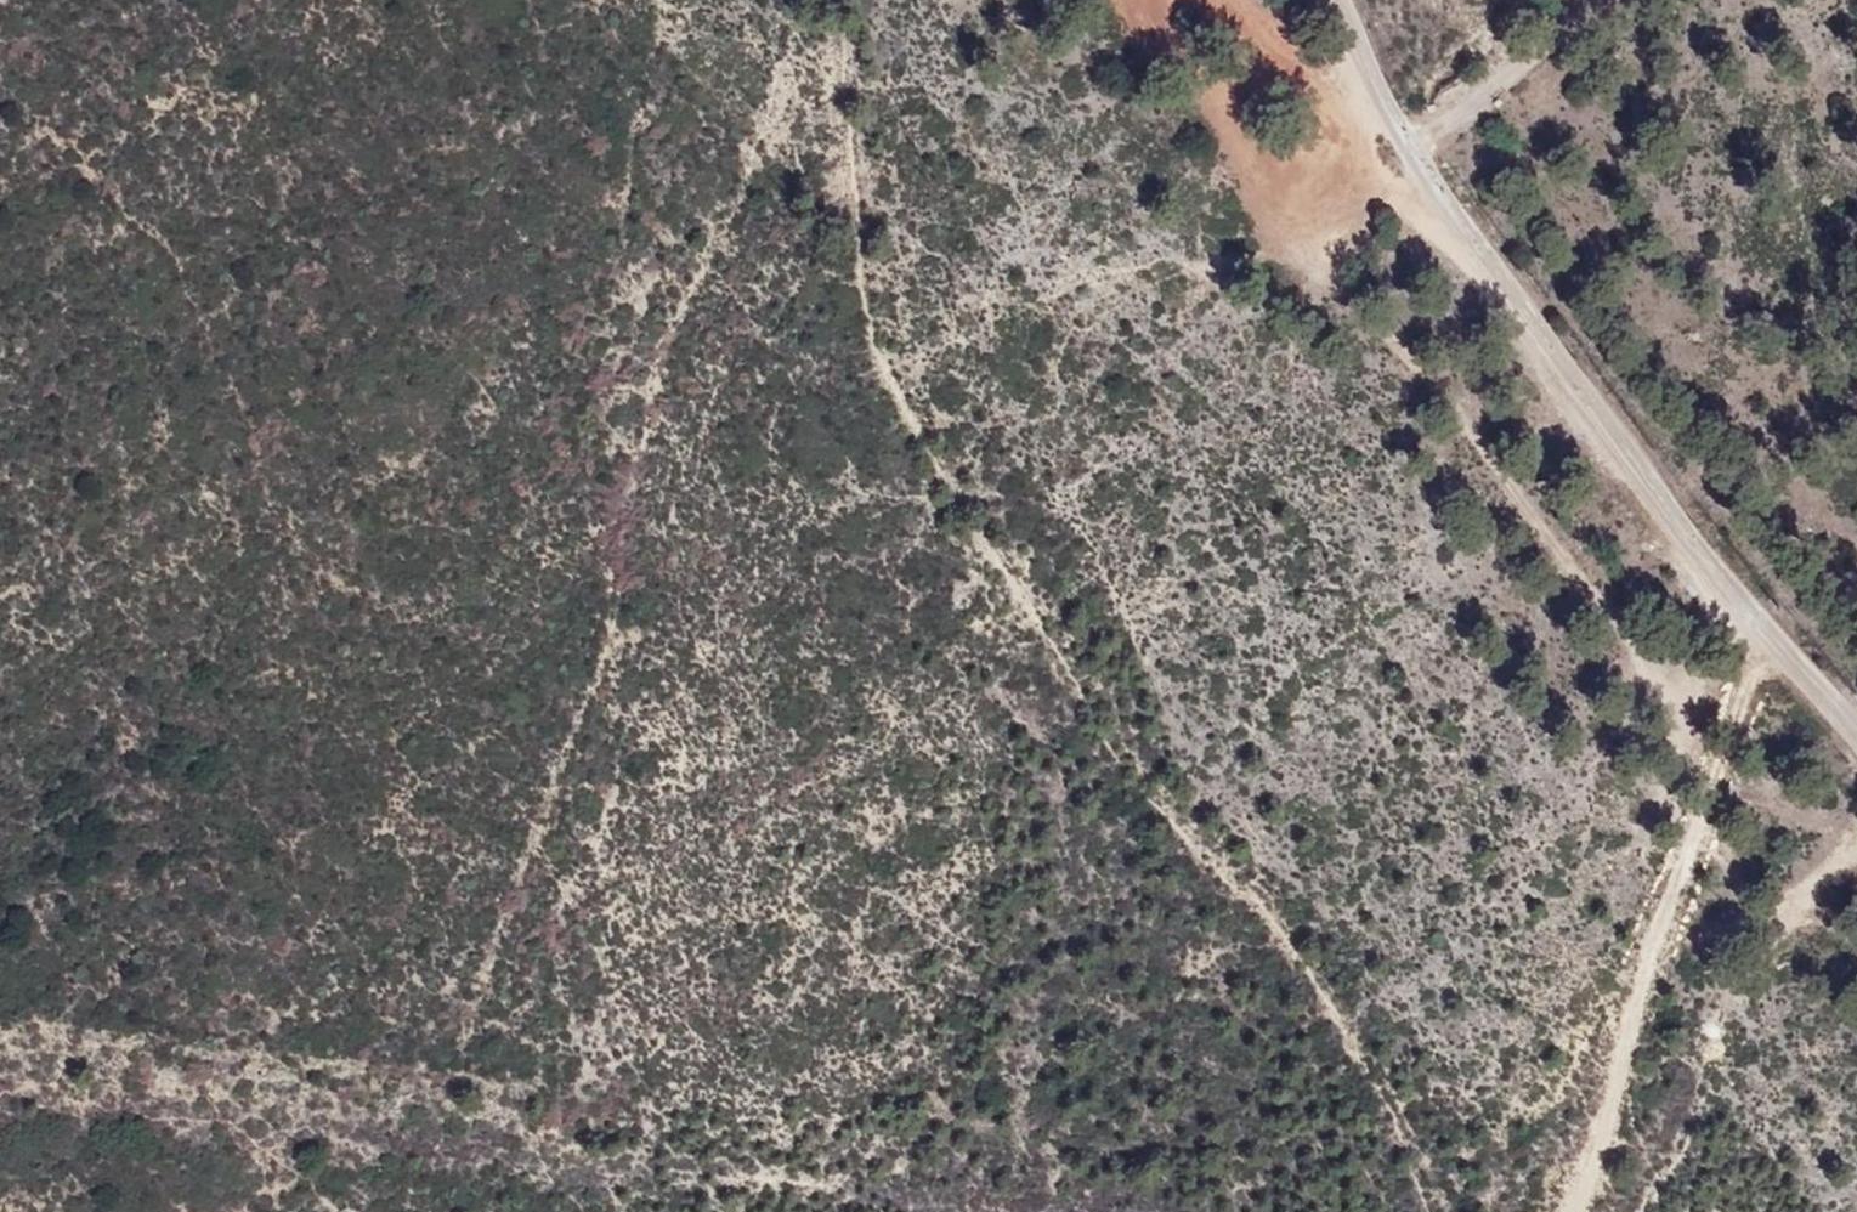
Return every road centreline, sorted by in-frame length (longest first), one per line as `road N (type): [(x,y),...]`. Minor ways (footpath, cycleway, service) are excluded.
road 1 (unclassified): [(1856,746),(1646,478),(1335,0)]
road 2 (track): [(1613,0),(1431,143)]

